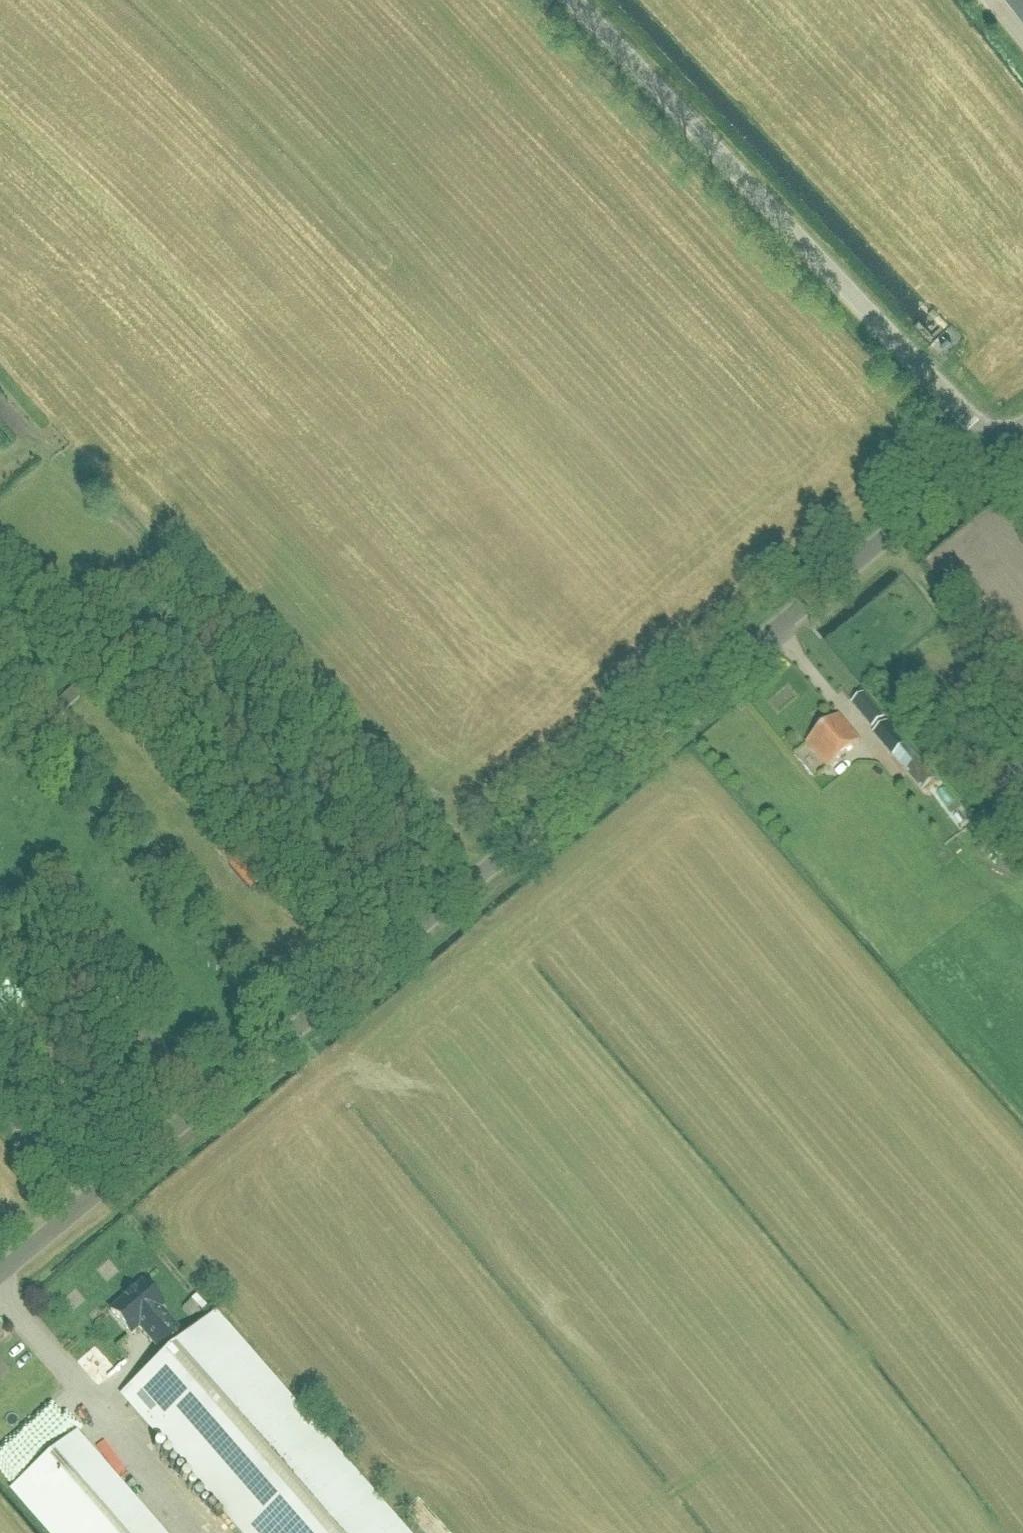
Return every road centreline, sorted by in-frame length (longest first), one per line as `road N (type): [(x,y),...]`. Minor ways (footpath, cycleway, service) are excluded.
road 1 (unclassified): [(0,1275),(996,447)]
road 2 (unclassified): [(996,447),(575,0)]
road 3 (track): [(85,1206),(0,1110)]

